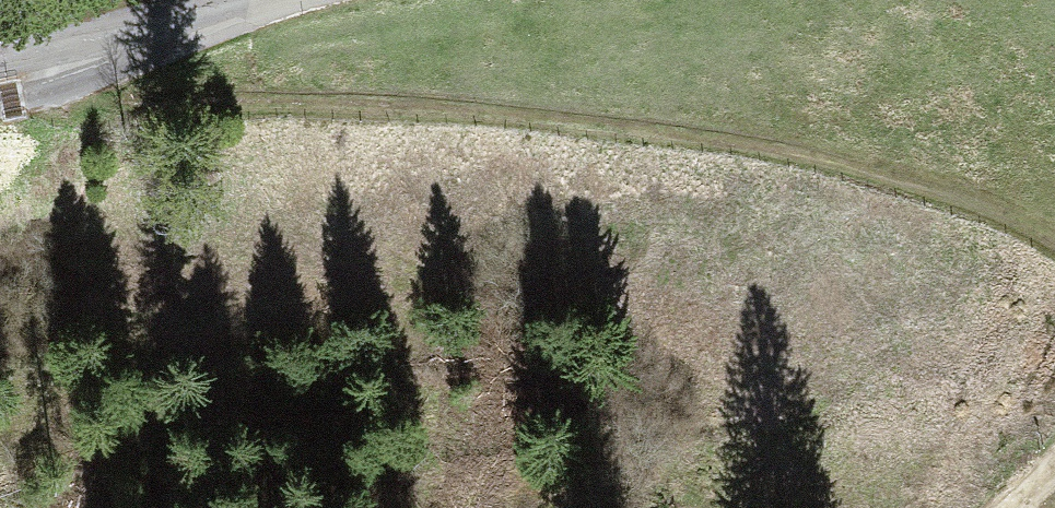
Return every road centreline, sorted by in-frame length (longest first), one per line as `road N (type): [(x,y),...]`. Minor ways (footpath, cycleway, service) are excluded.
road 1 (track): [(0,70),(233,110),(437,107),(753,156),(897,184),(1054,252)]
road 2 (unclassified): [(0,67),(255,0)]

